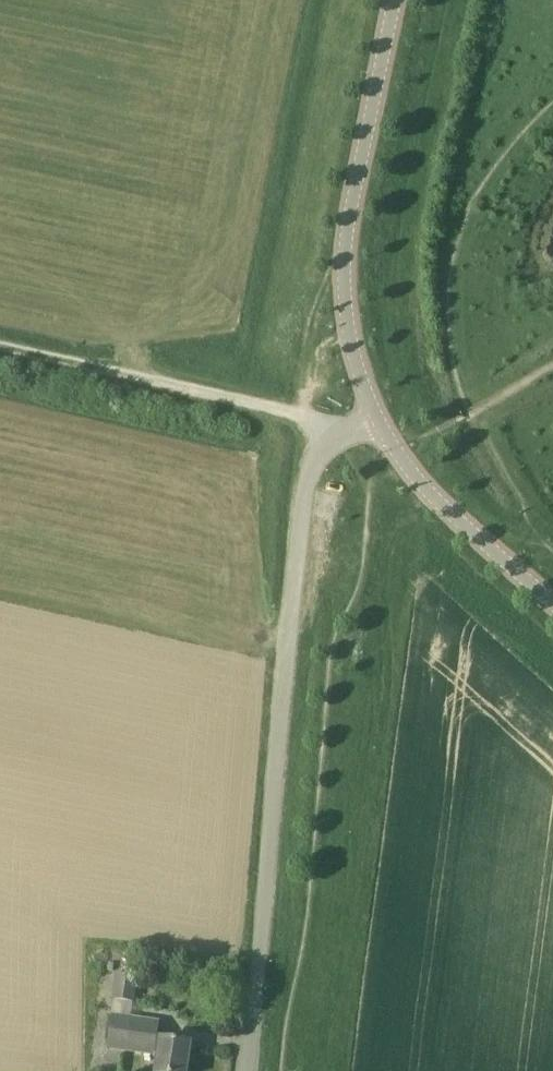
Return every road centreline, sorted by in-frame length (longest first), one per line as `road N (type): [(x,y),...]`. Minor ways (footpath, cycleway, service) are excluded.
road 1 (unclassified): [(248,1070),(289,621),(312,467),(337,434),(381,430)]
road 2 (unclassified): [(399,0),(347,238),(349,321),(381,430)]
road 3 (track): [(337,434),(310,419),(0,343)]
road 4 (unclassified): [(381,430),(459,519),(552,604)]

